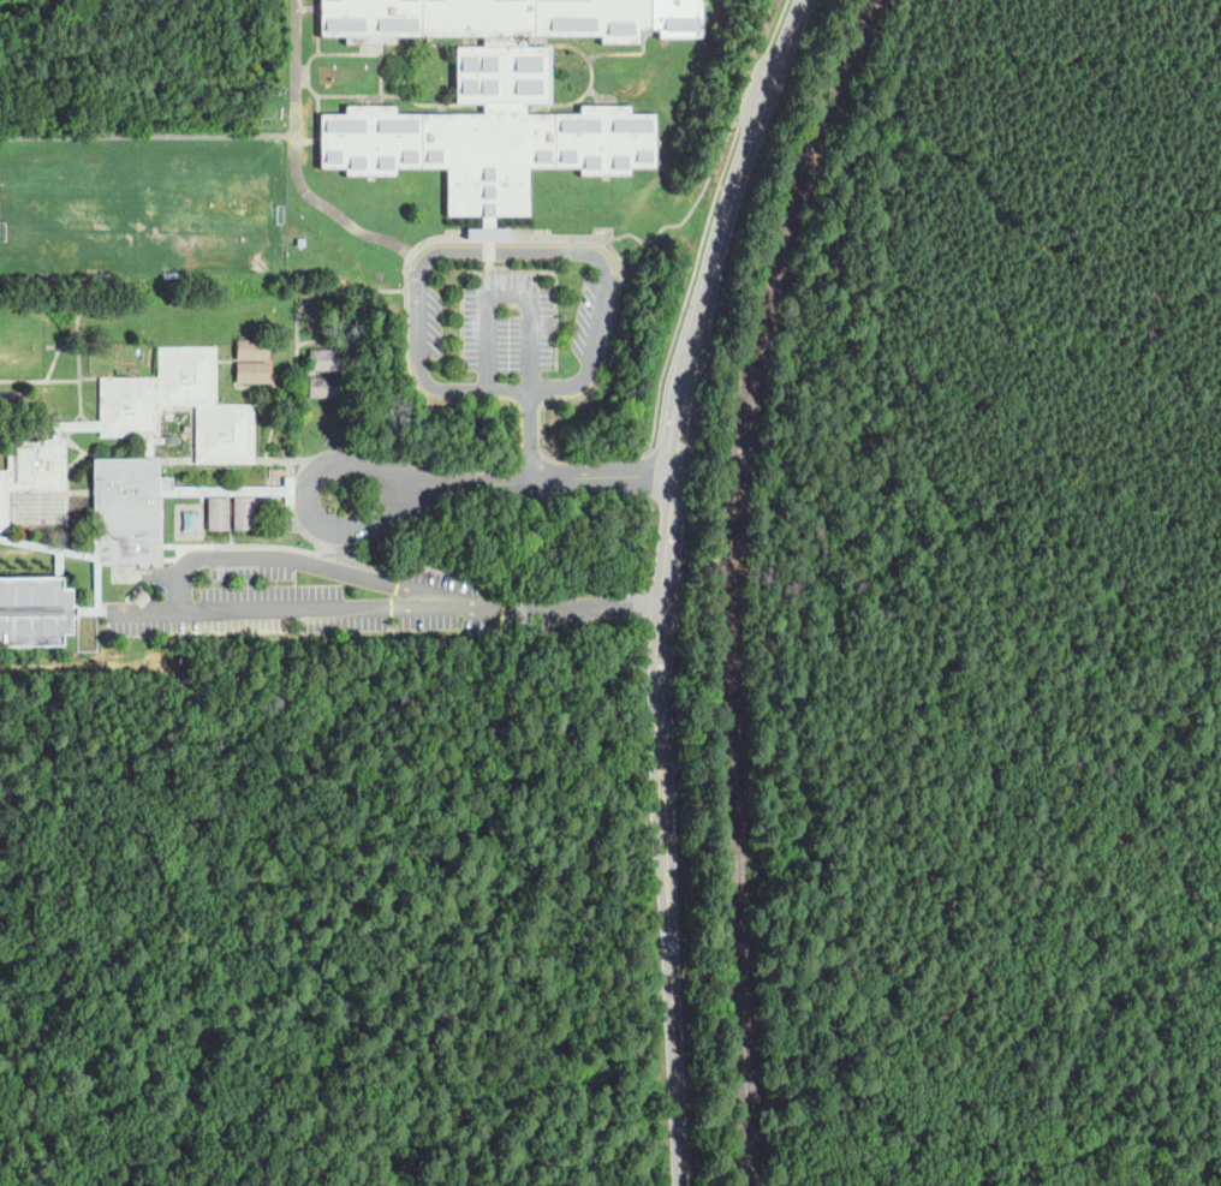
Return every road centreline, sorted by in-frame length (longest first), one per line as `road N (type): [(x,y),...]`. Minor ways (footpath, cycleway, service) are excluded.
road 1 (track): [(0,1161),(77,1093),(312,988),(440,850),(564,733),(600,684),(660,664)]
road 2 (track): [(1220,778),(1124,987),(1065,1061),(1050,1108),(1046,1185)]
road 3 (tertiary): [(682,1185),(663,776)]
road 4 (tertiary): [(705,306),(731,204),(805,0)]
road 5 (track): [(523,1185),(541,1092),(566,1032),(618,1001),(673,983)]
road 6 (tertiary): [(663,776),(665,600)]
road 7 (tertiary): [(678,473),(705,306)]
road 8 (tertiary): [(665,600),(678,473)]

